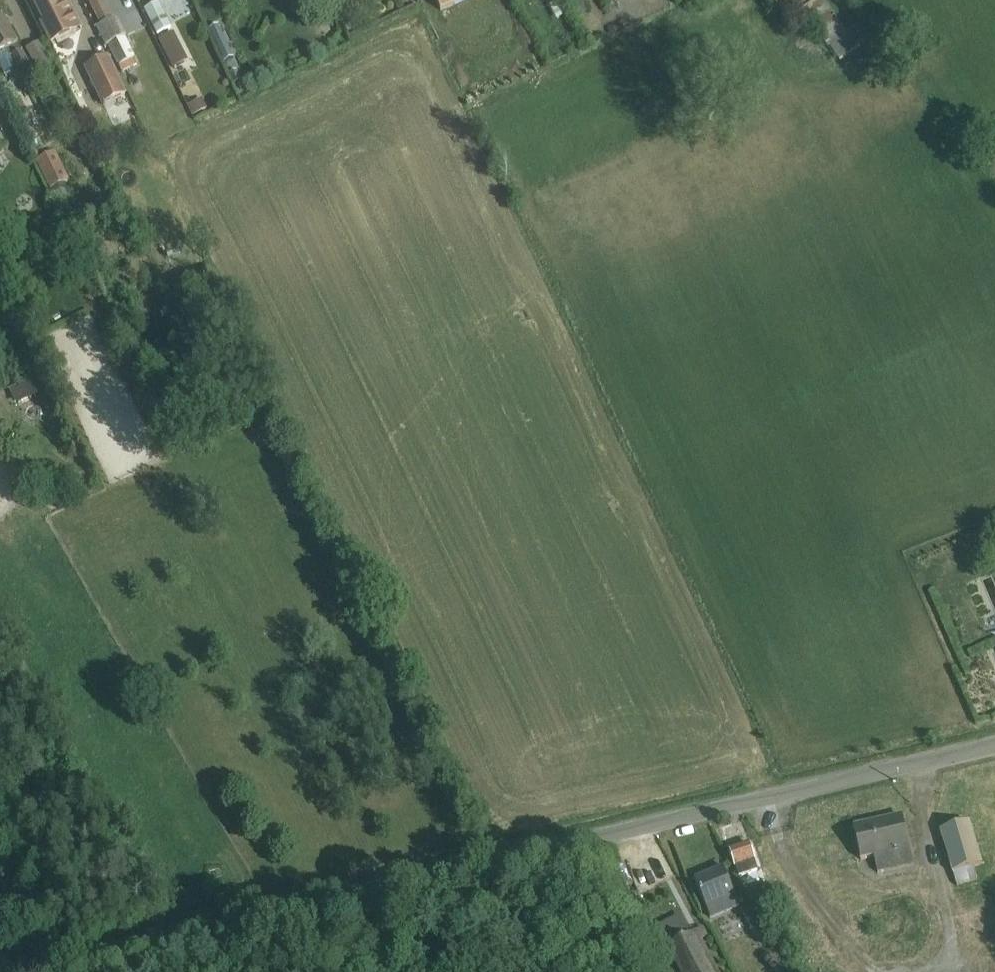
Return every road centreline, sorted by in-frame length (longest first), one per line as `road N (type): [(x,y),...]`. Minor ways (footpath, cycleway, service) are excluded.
road 1 (residential): [(0,971),(994,742)]

